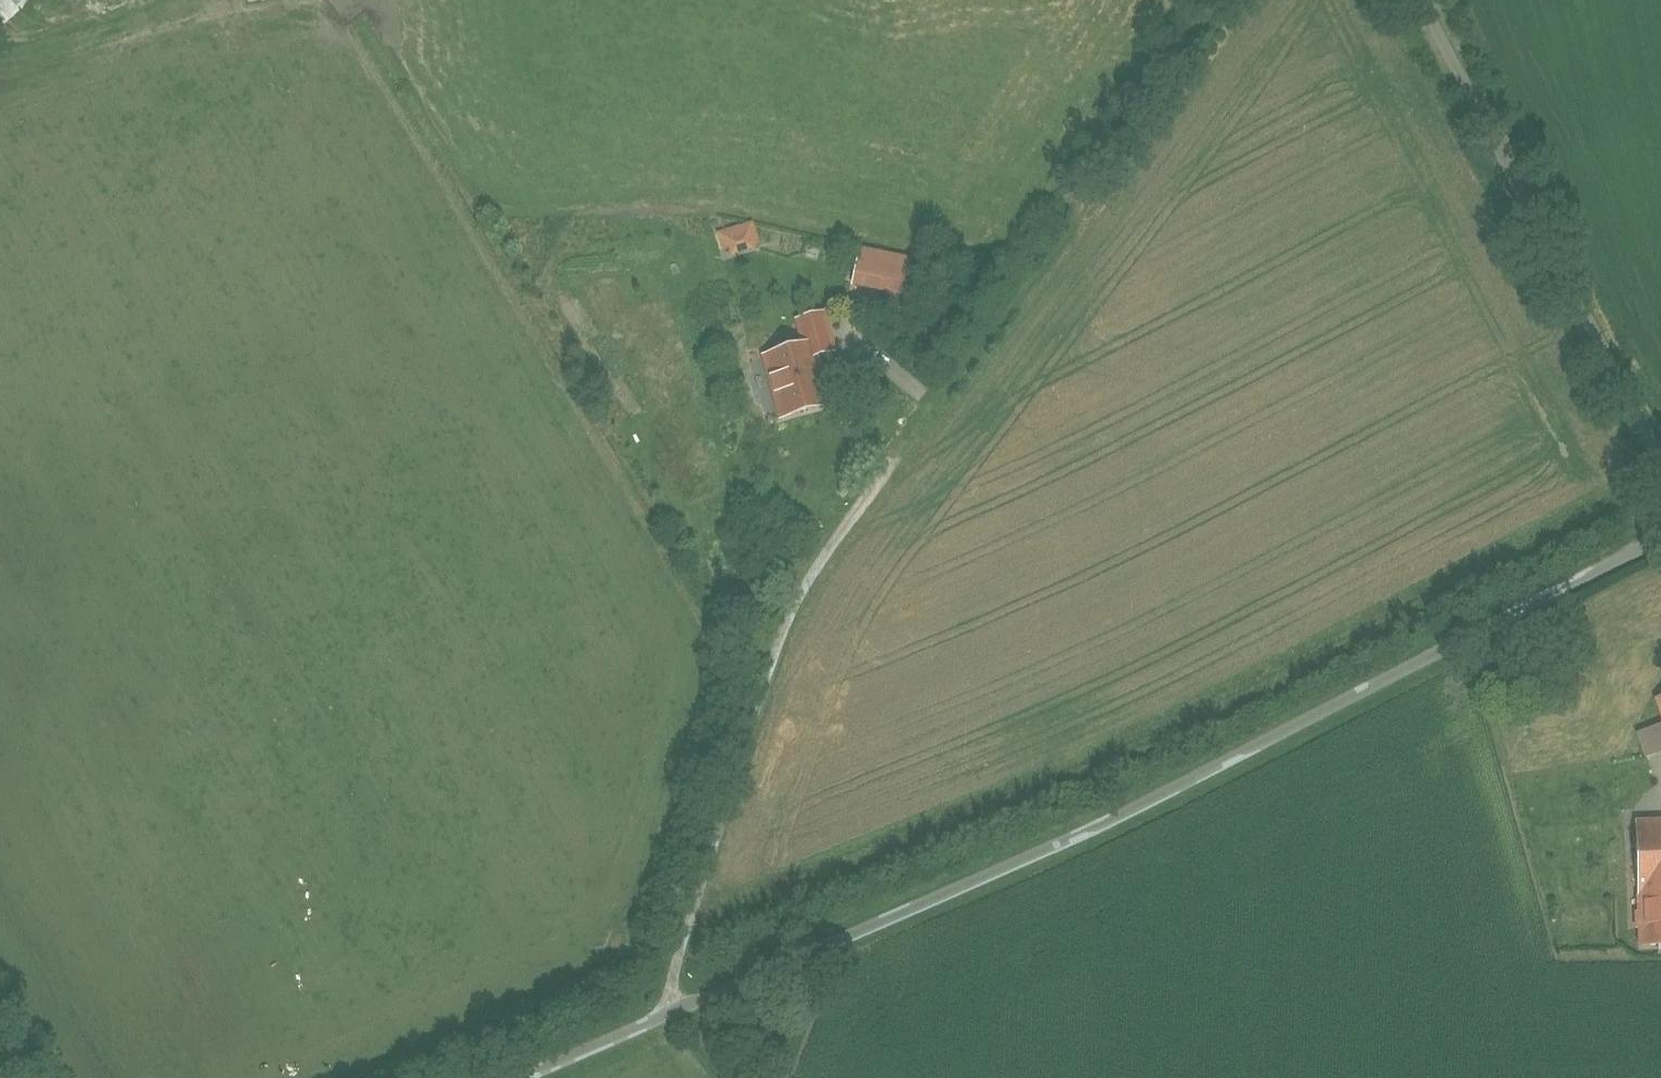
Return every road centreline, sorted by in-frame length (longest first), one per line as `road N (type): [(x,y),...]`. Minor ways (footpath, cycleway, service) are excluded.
road 1 (unclassified): [(510,1077),(1660,534)]
road 2 (unclassified): [(1660,462),(1414,0)]

